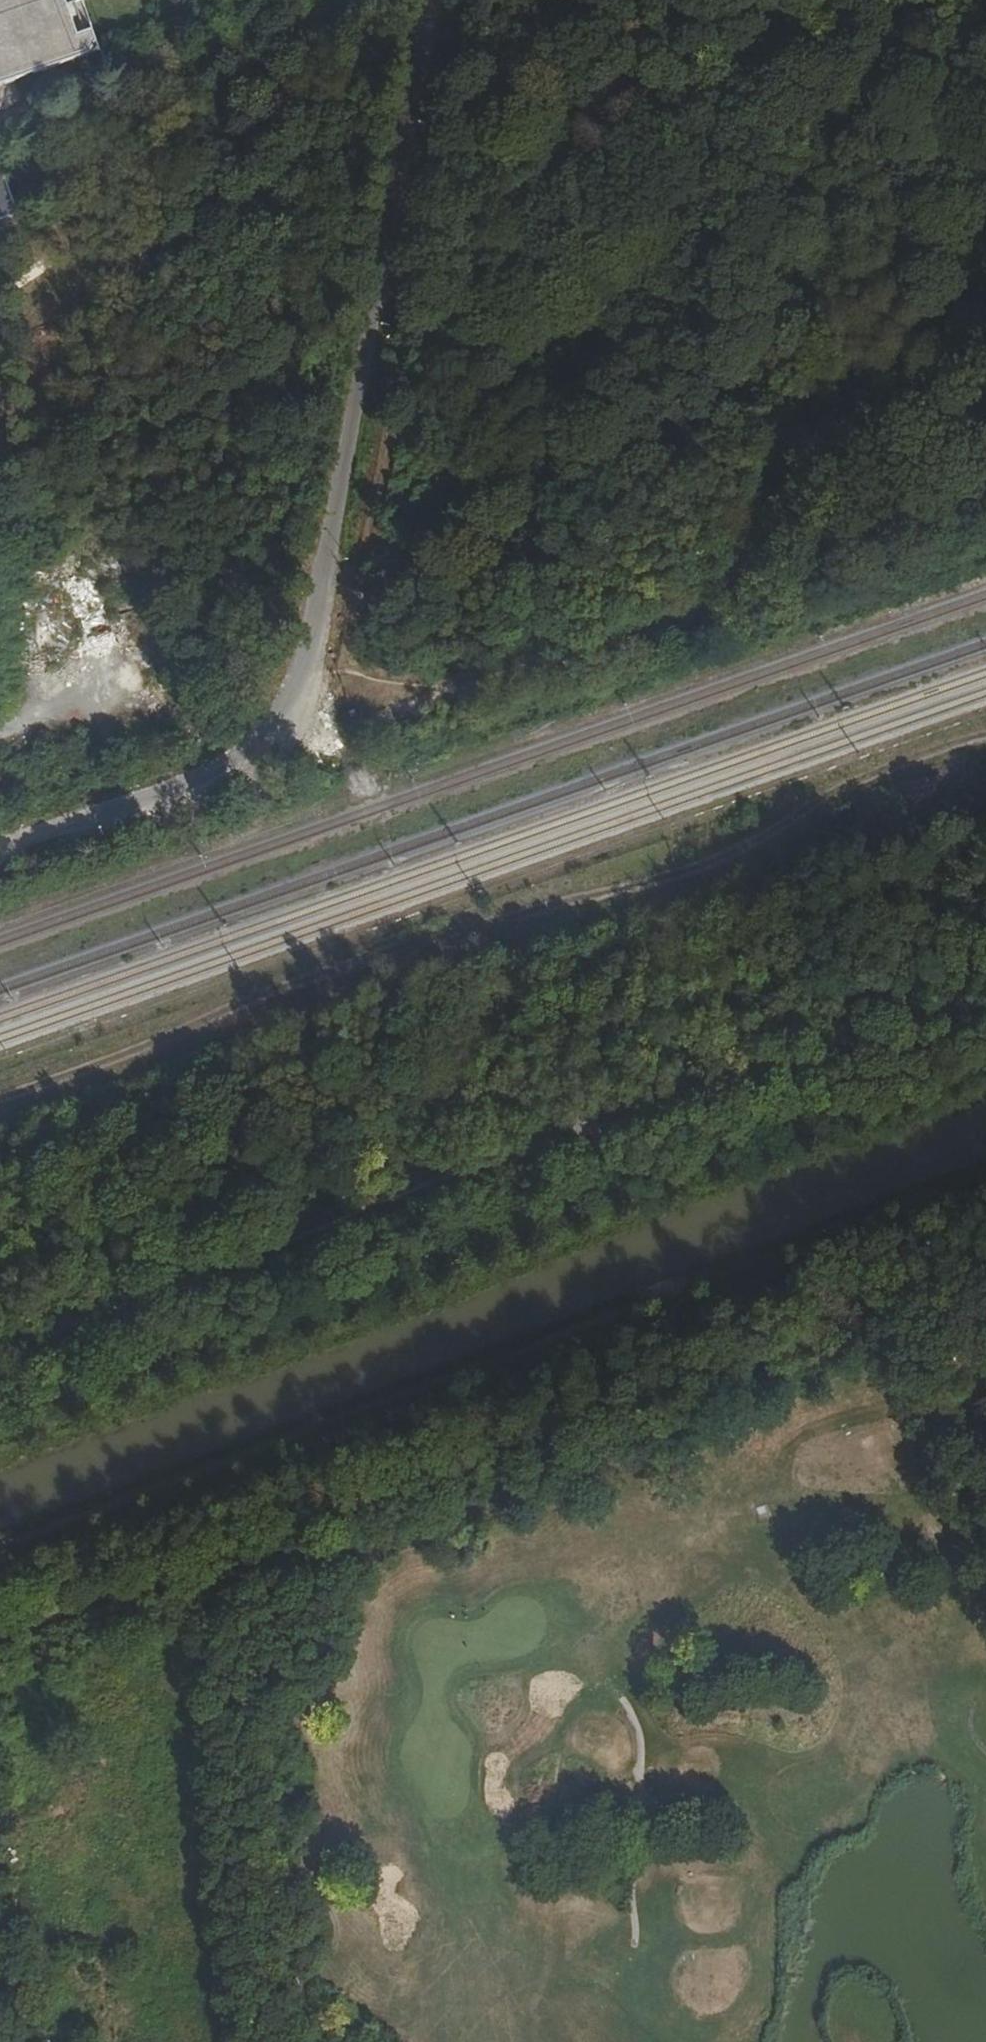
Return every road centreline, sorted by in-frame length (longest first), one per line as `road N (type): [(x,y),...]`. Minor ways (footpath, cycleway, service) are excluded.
road 1 (unclassified): [(0,848),(210,773),(258,741),(291,702),(306,665),(434,0)]

